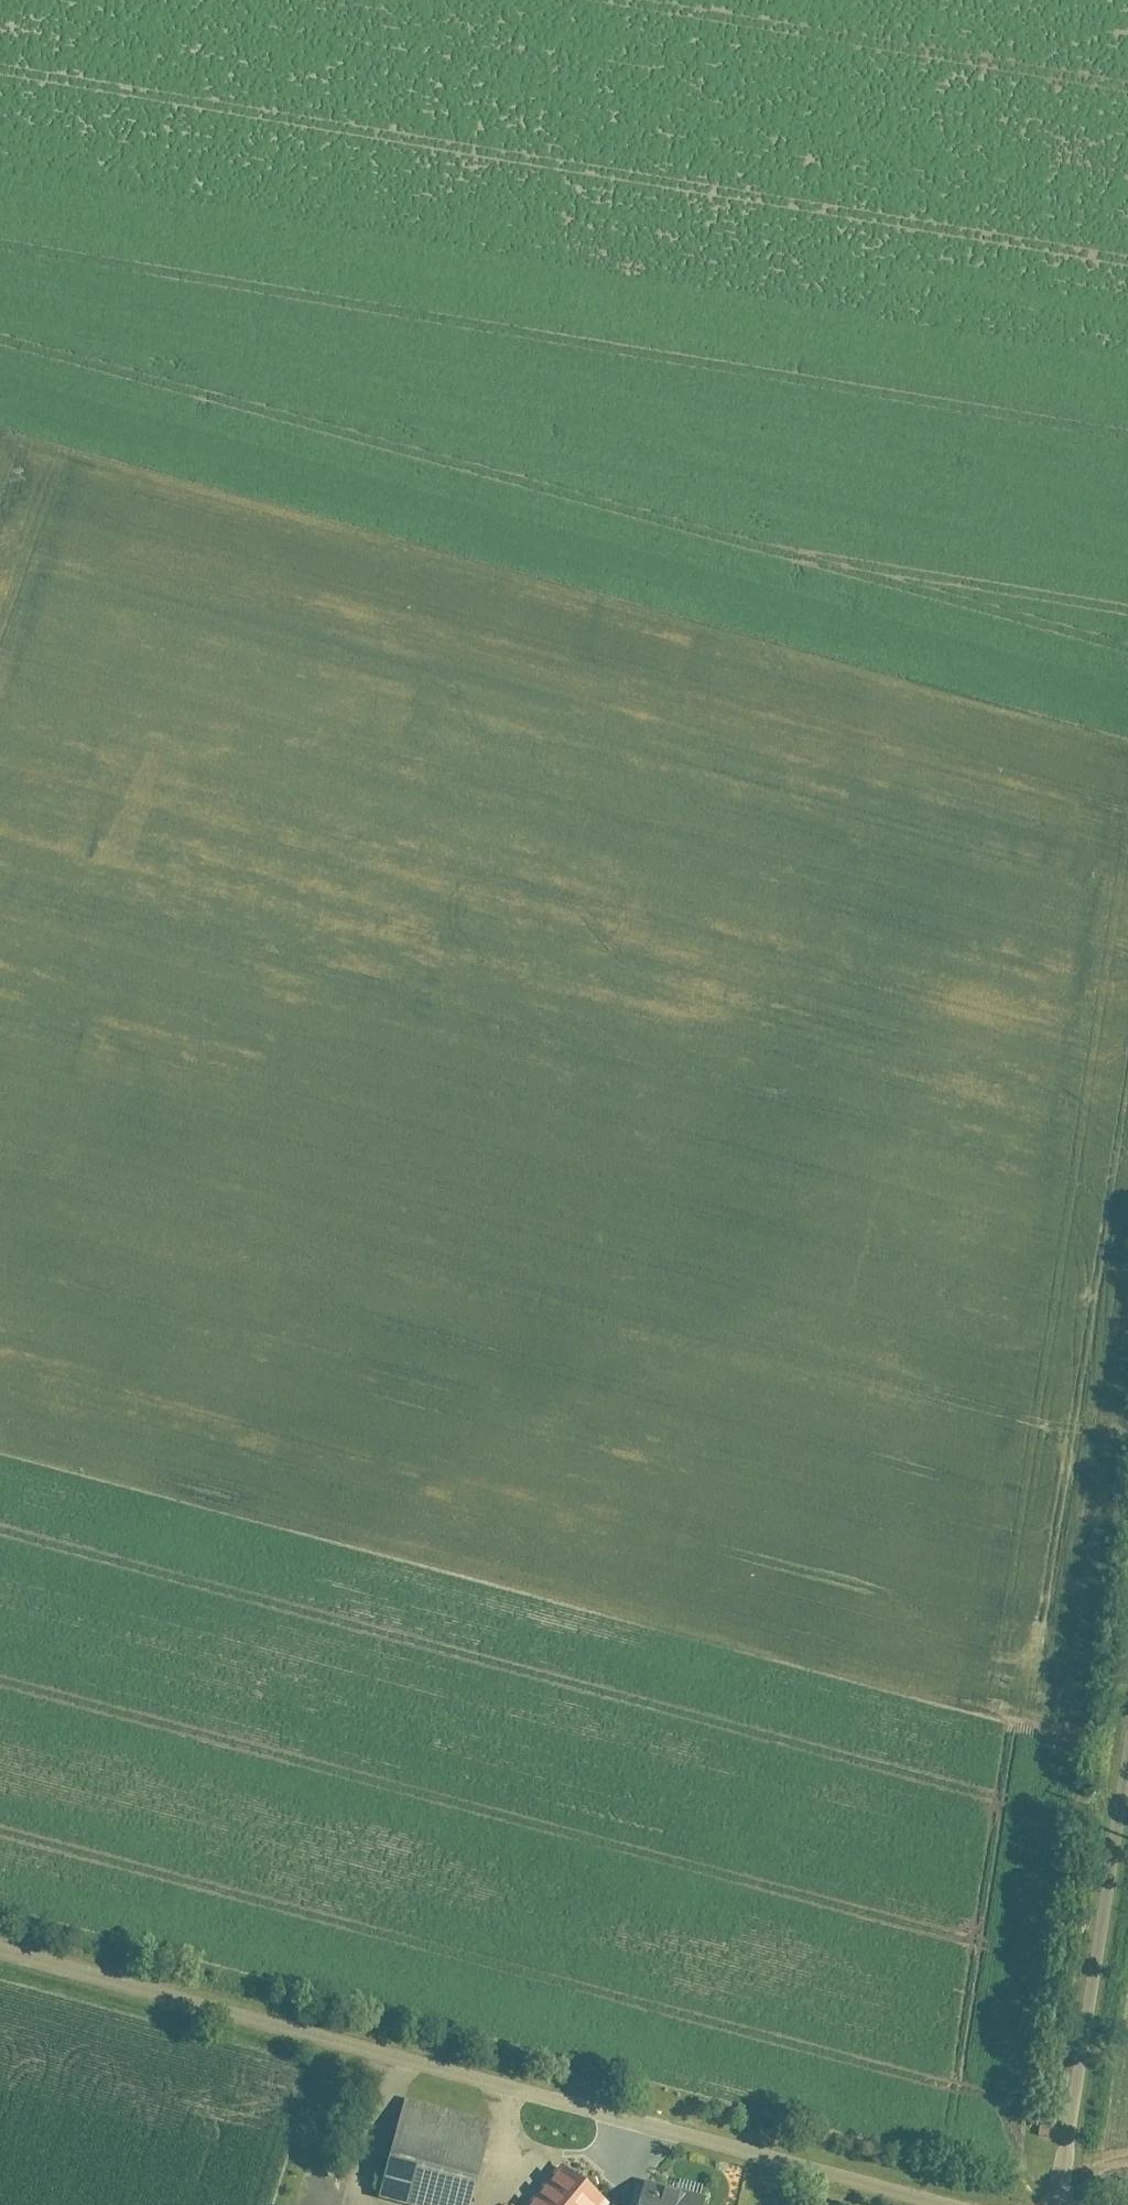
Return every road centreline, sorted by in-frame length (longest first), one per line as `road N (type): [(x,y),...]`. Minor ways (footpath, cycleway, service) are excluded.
road 1 (unclassified): [(946,2204),(0,1950)]
road 2 (residential): [(1127,1789),(1062,2204)]

